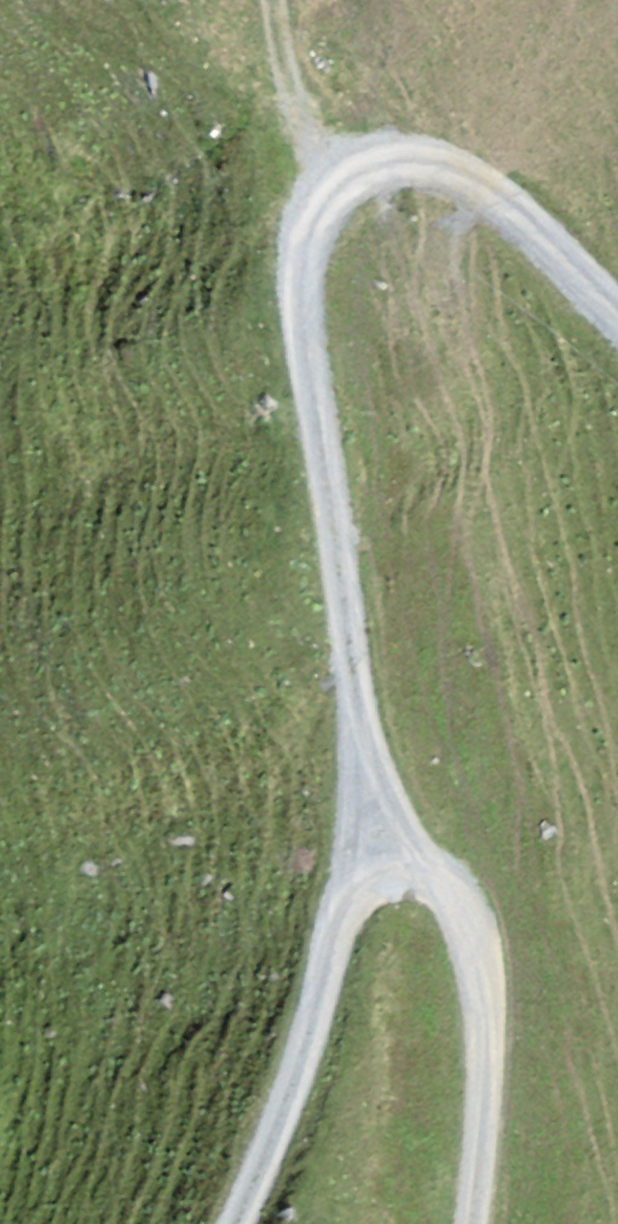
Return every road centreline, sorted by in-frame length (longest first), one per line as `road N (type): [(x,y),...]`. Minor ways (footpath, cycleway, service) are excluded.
road 1 (track): [(392,880),(301,292),(319,218),(364,176),(423,165),(487,186),(617,313)]
road 2 (track): [(472,1223),(482,1078),(472,977),(452,906),(435,882),(392,880)]
road 3 (track): [(392,880),(354,899),(336,928),(288,1107),(234,1223)]
road 4 (track): [(271,0),(310,153),(345,194)]

